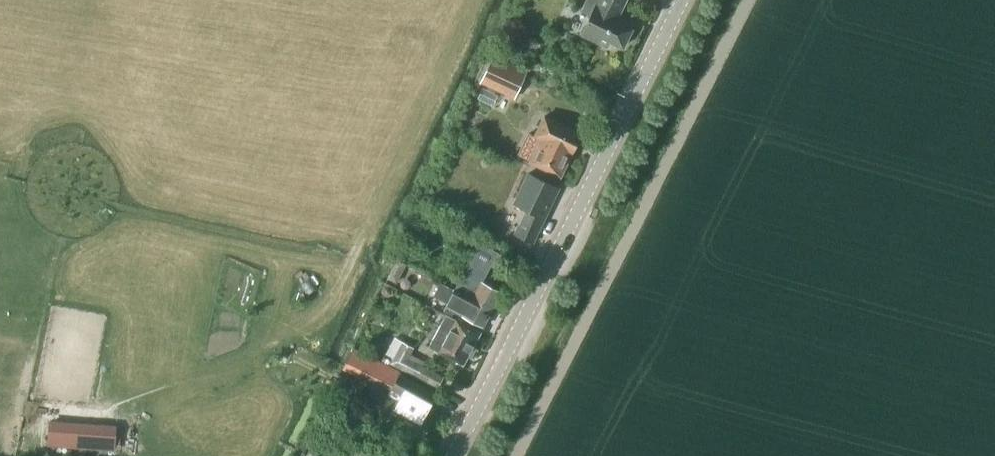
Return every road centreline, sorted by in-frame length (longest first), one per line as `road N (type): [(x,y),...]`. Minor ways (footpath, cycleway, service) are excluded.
road 1 (secondary): [(452,455),(682,0)]

